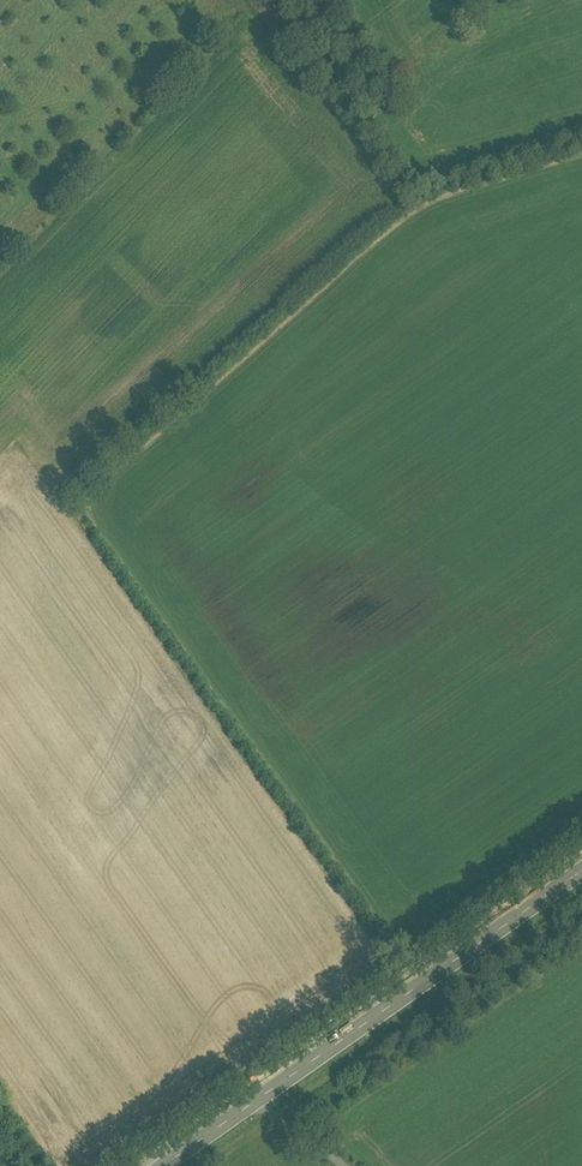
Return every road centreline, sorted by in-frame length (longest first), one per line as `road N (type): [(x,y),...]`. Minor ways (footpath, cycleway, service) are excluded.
road 1 (secondary): [(163,1165),(581,871)]

